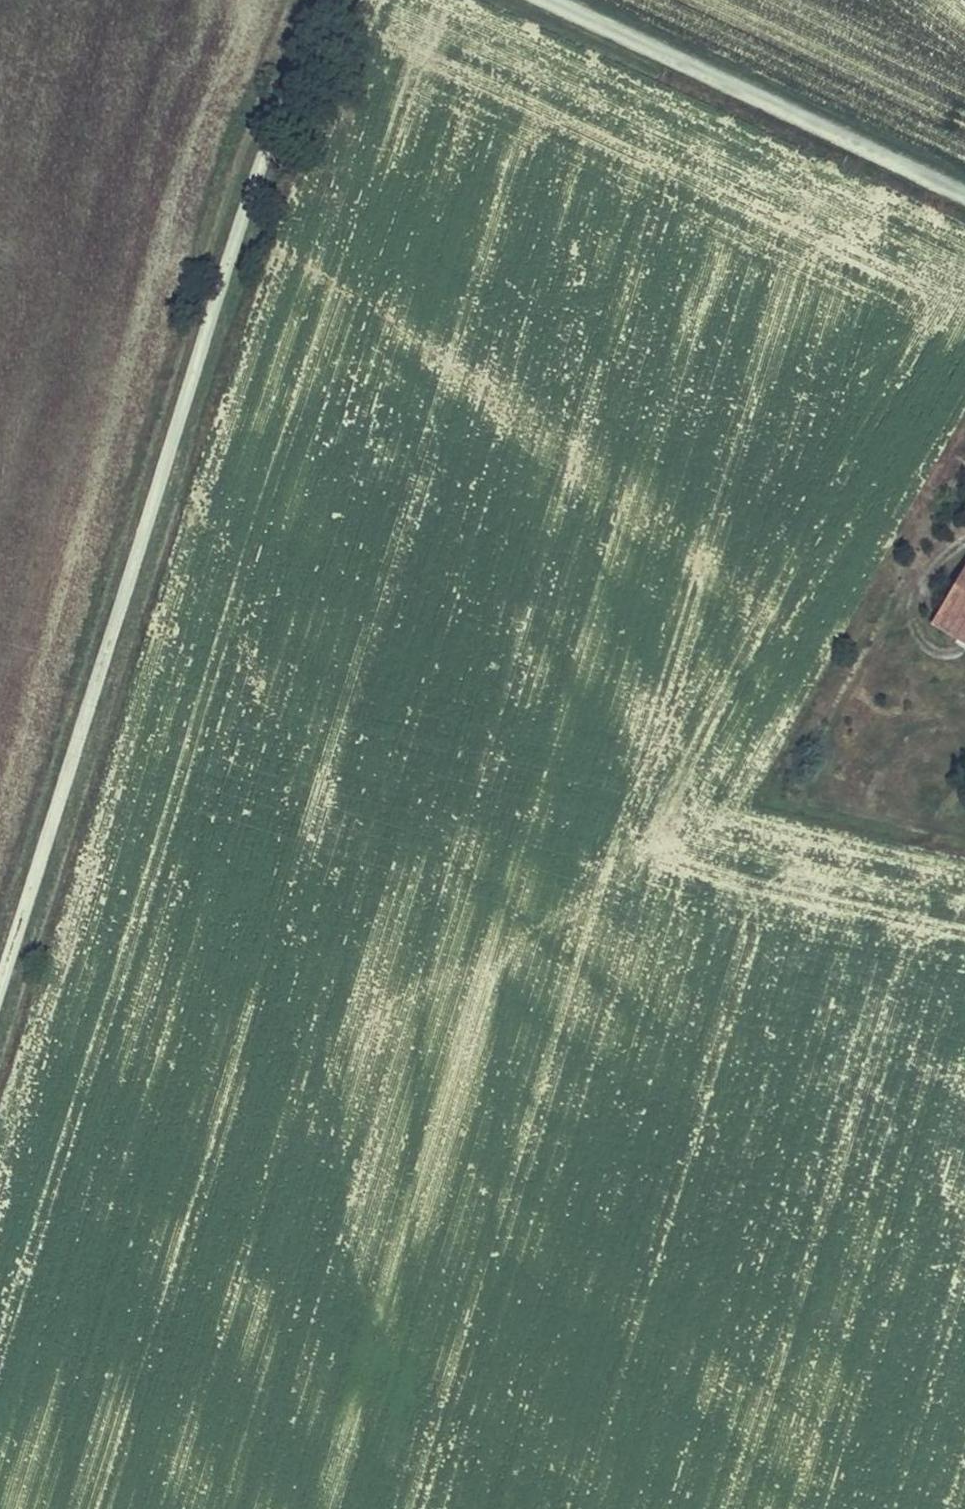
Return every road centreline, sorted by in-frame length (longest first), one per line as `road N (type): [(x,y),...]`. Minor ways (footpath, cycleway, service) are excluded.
road 1 (unclassified): [(0,985),(265,152),(326,0)]
road 2 (tertiary): [(964,194),(550,0)]

